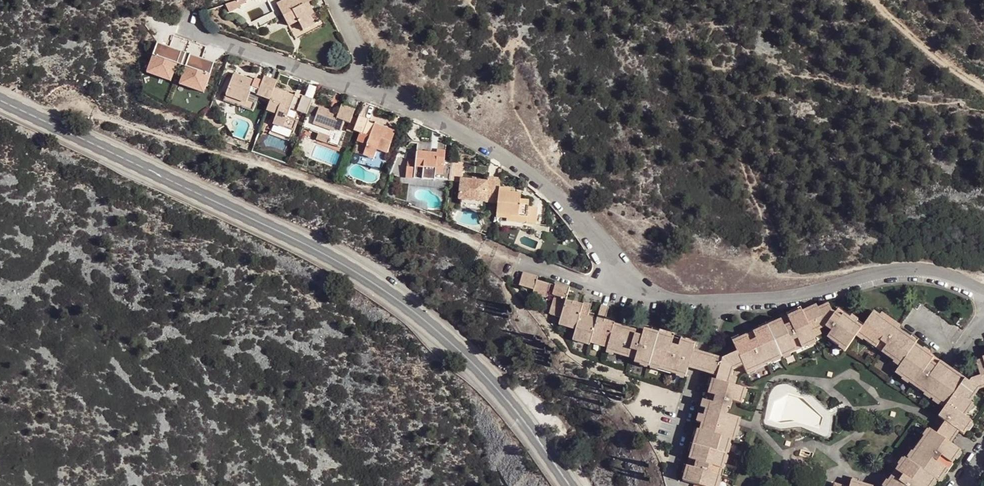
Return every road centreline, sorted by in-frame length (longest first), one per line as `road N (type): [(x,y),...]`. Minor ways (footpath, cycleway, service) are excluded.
road 1 (primary): [(571,485),(468,347),(430,315),(298,241),(0,100)]
road 2 (residential): [(617,291),(618,270),(581,216),(519,165),(373,87)]
road 3 (residential): [(983,291),(895,274),(772,300),(713,301)]
road 4 (residential): [(671,485),(713,301)]
road 5 (residential): [(373,87),(197,24)]
road 6 (track): [(983,87),(876,0)]

